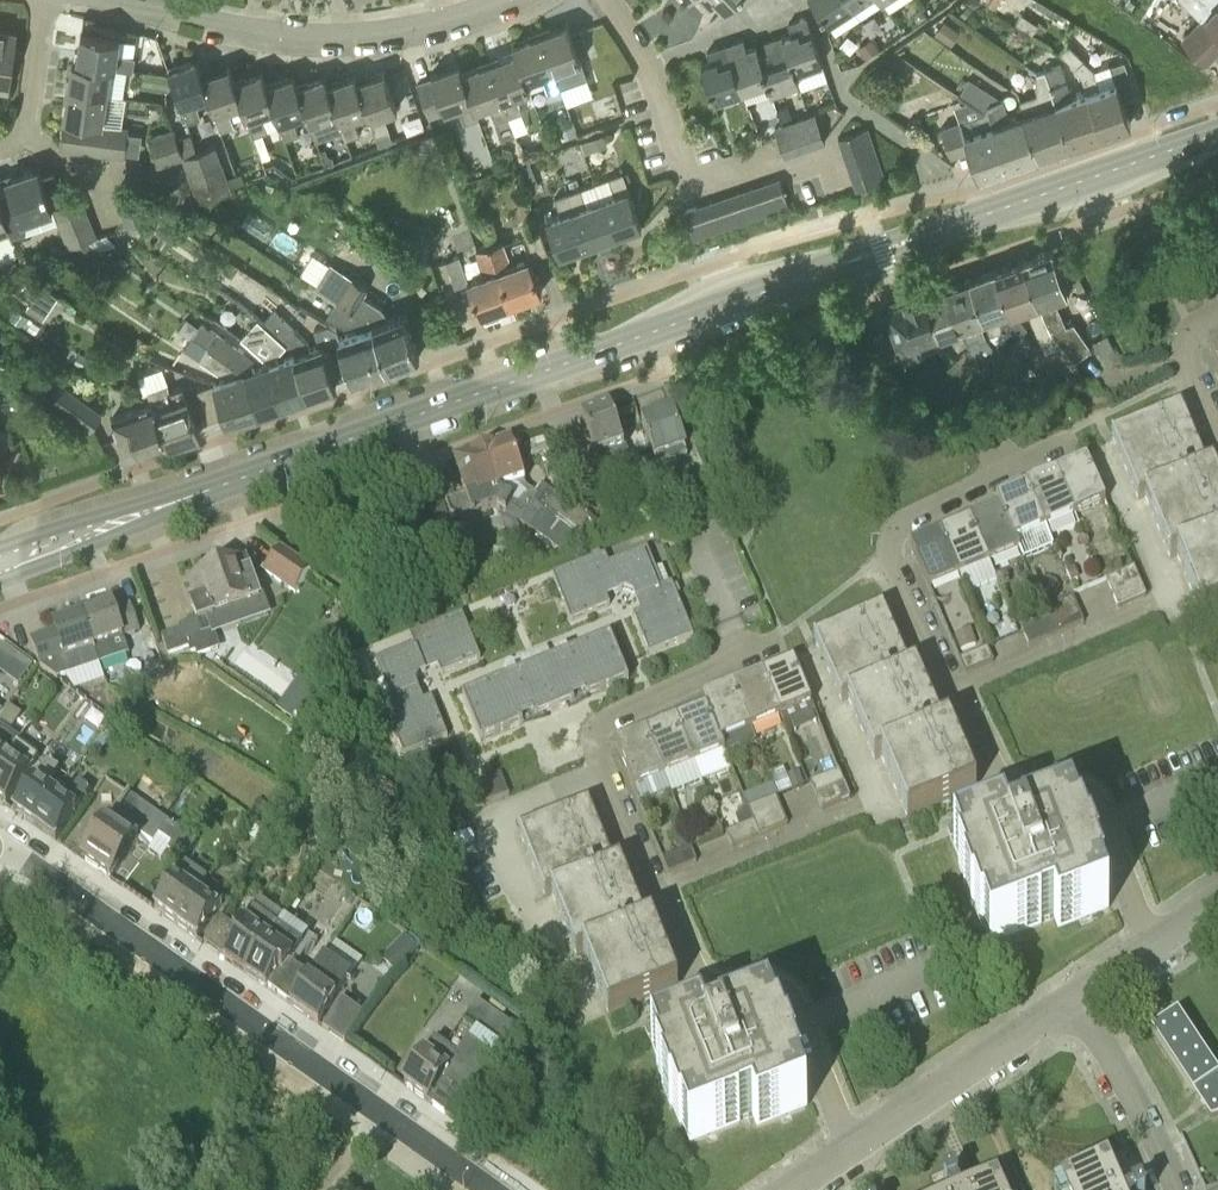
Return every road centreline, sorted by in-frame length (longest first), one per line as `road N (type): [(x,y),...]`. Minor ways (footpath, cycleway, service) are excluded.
road 1 (tertiary): [(0,564),(1217,133)]
road 2 (residential): [(857,1144),(811,1026),(790,996),(704,980),(686,956),(595,742),(607,717),(773,645),(731,545)]
road 3 (residential): [(957,687),(1143,612),(1157,591),(1156,563),(1108,456),(1079,441),(921,506),(897,527),(910,587)]
road 4 (residential): [(471,1189),(0,871)]
road 5 (residential): [(133,0),(283,34),(383,33),(496,0)]
road 6 (residential): [(1153,950),(1108,817),(1084,791),(998,773),(957,687)]
road 7 (residential): [(857,1144),(1075,1001)]
road 8 (residential): [(1175,1189),(1075,1001)]
road 9 (residential): [(0,147),(24,130),(47,0)]
road 10 (residential): [(1217,423),(1186,346),(1193,325),(1217,312)]

